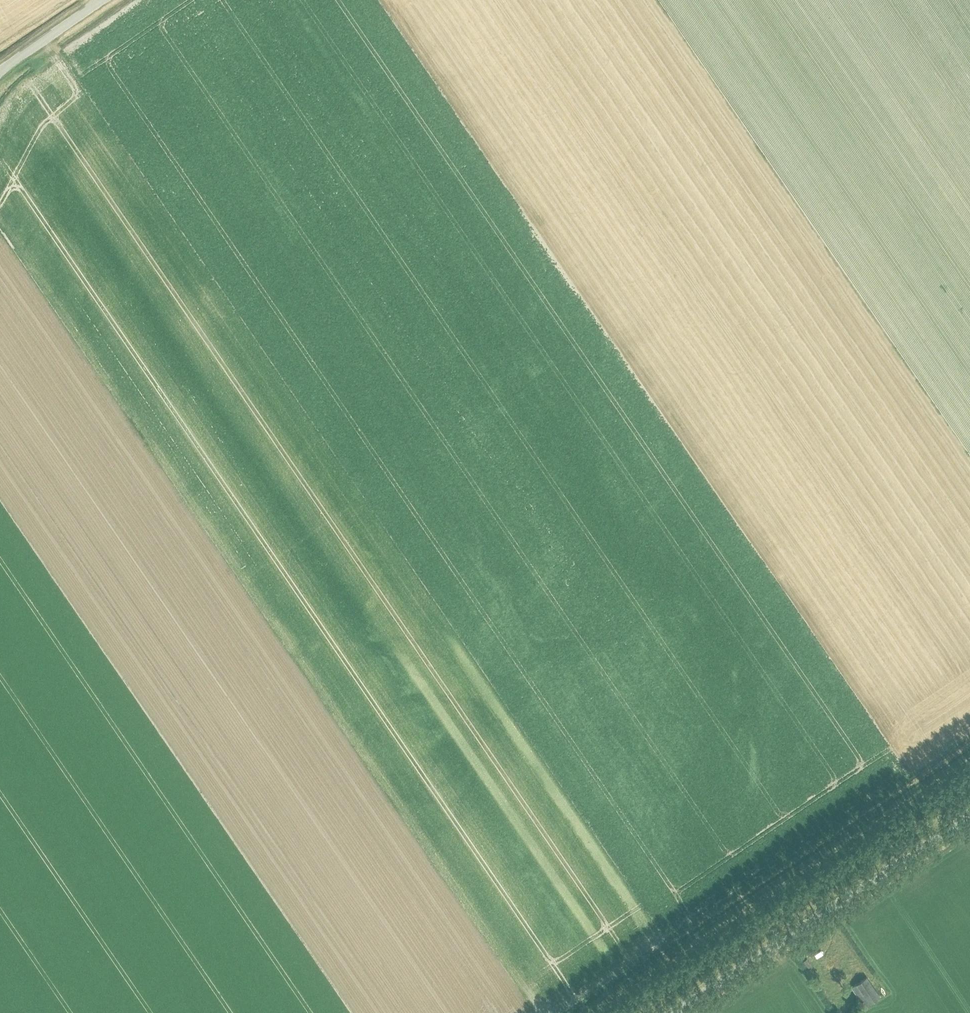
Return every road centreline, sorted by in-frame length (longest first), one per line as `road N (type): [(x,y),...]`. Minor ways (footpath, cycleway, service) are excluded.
road 1 (unclassified): [(676,1012),(969,817)]
road 2 (unclassified): [(0,75),(105,0)]

